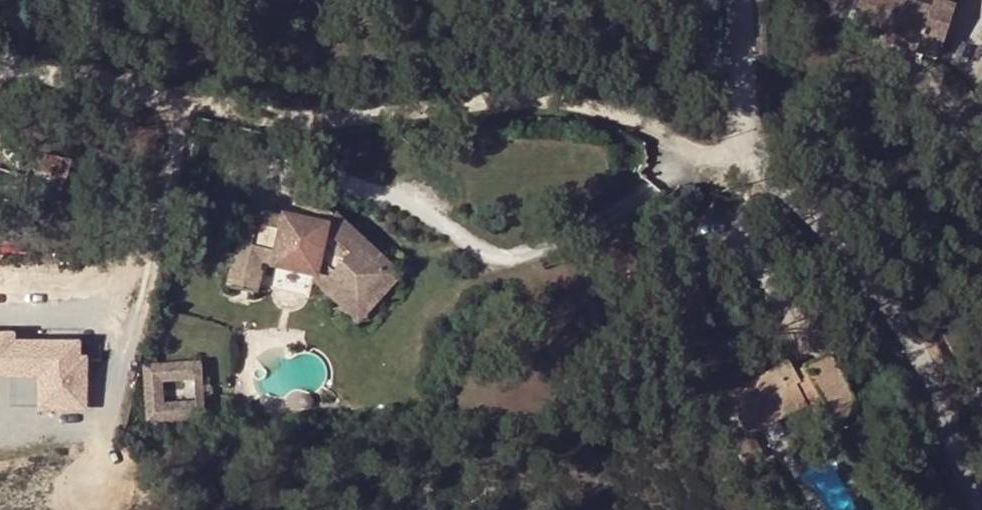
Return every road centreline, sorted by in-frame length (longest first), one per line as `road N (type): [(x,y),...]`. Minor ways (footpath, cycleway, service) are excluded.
road 1 (unclassified): [(732,181),(585,112),(455,105),(297,118),(0,63)]
road 2 (unclassified): [(976,509),(896,319),(813,227),(732,181)]
road 3 (unclassified): [(732,181),(729,0)]

